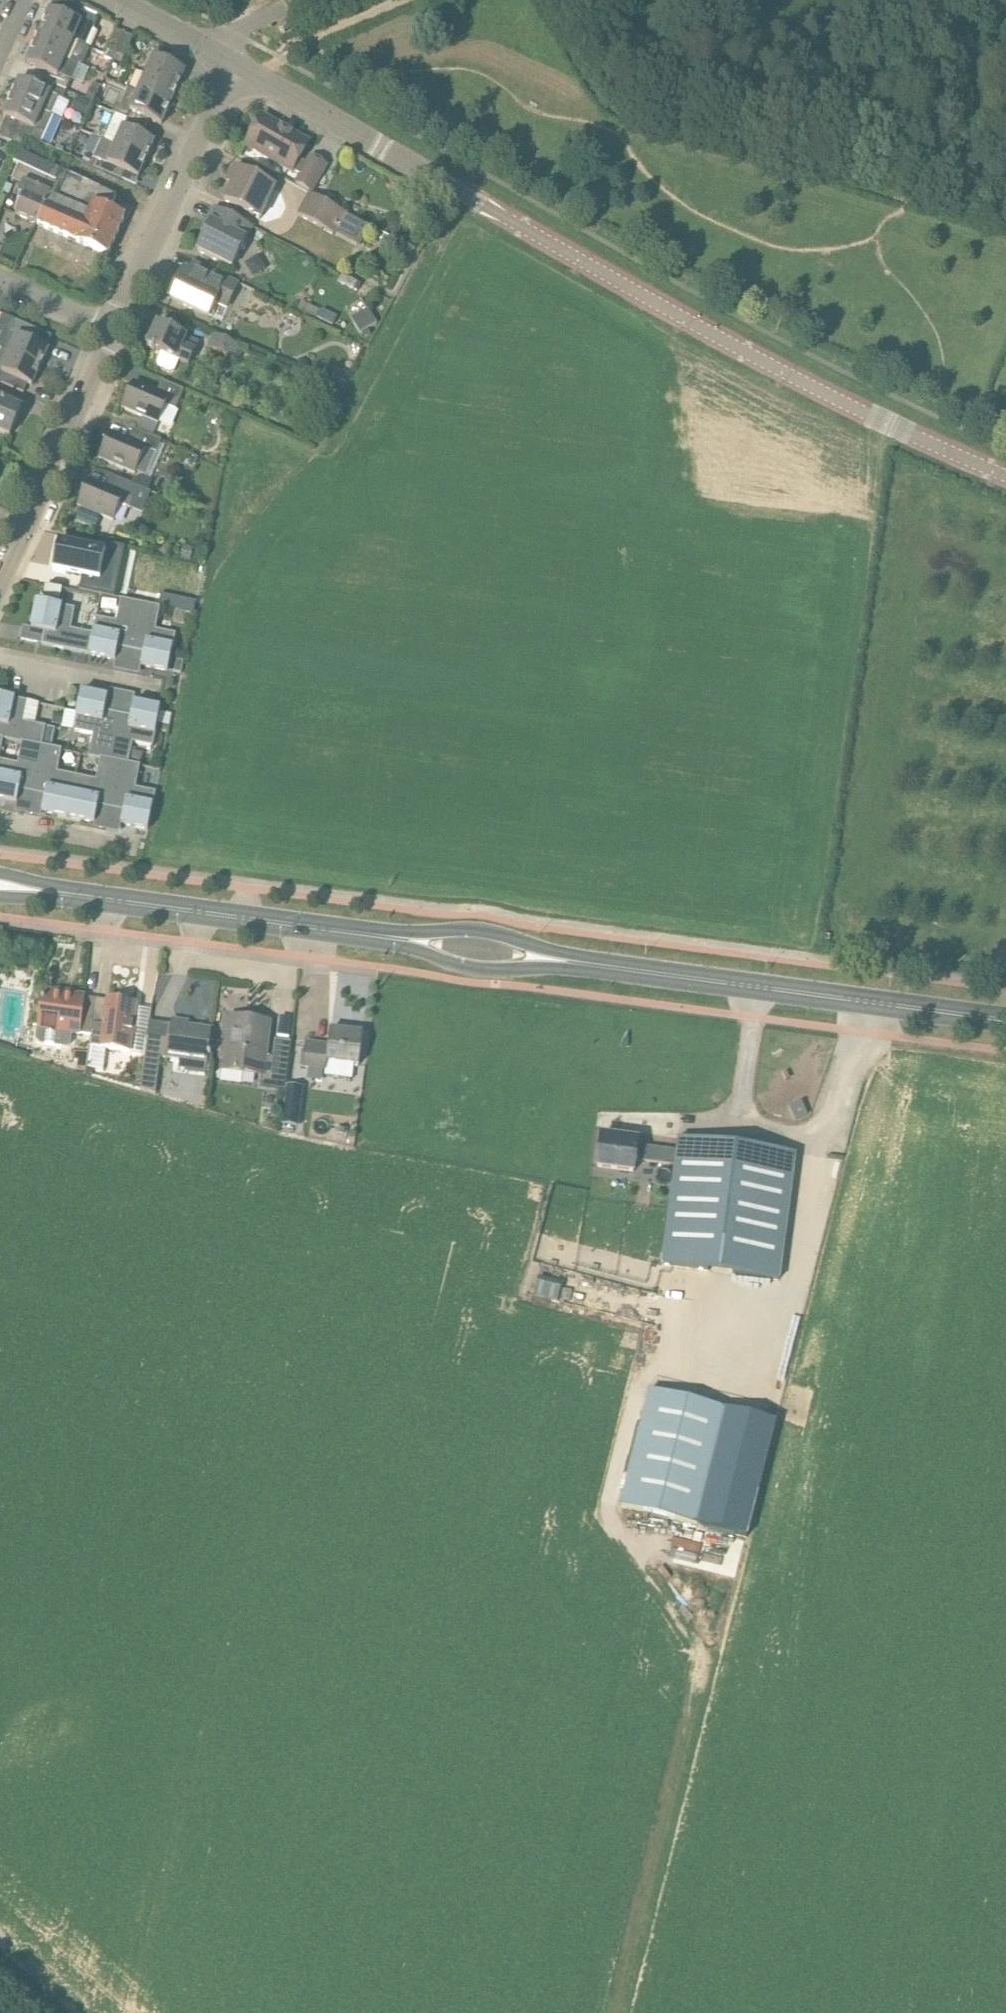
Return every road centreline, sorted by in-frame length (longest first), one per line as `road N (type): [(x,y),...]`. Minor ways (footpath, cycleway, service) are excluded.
road 1 (secondary): [(1005,1022),(0,885)]
road 2 (tertiary): [(1005,473),(720,339),(235,64)]
road 3 (residential): [(111,327),(235,64)]
road 4 (residential): [(0,582),(111,327)]
road 5 (residential): [(162,687),(0,660)]
road 6 (tertiary): [(235,64),(116,0)]
road 7 (residential): [(126,847),(0,821)]
road 8 (residential): [(111,327),(0,281)]

